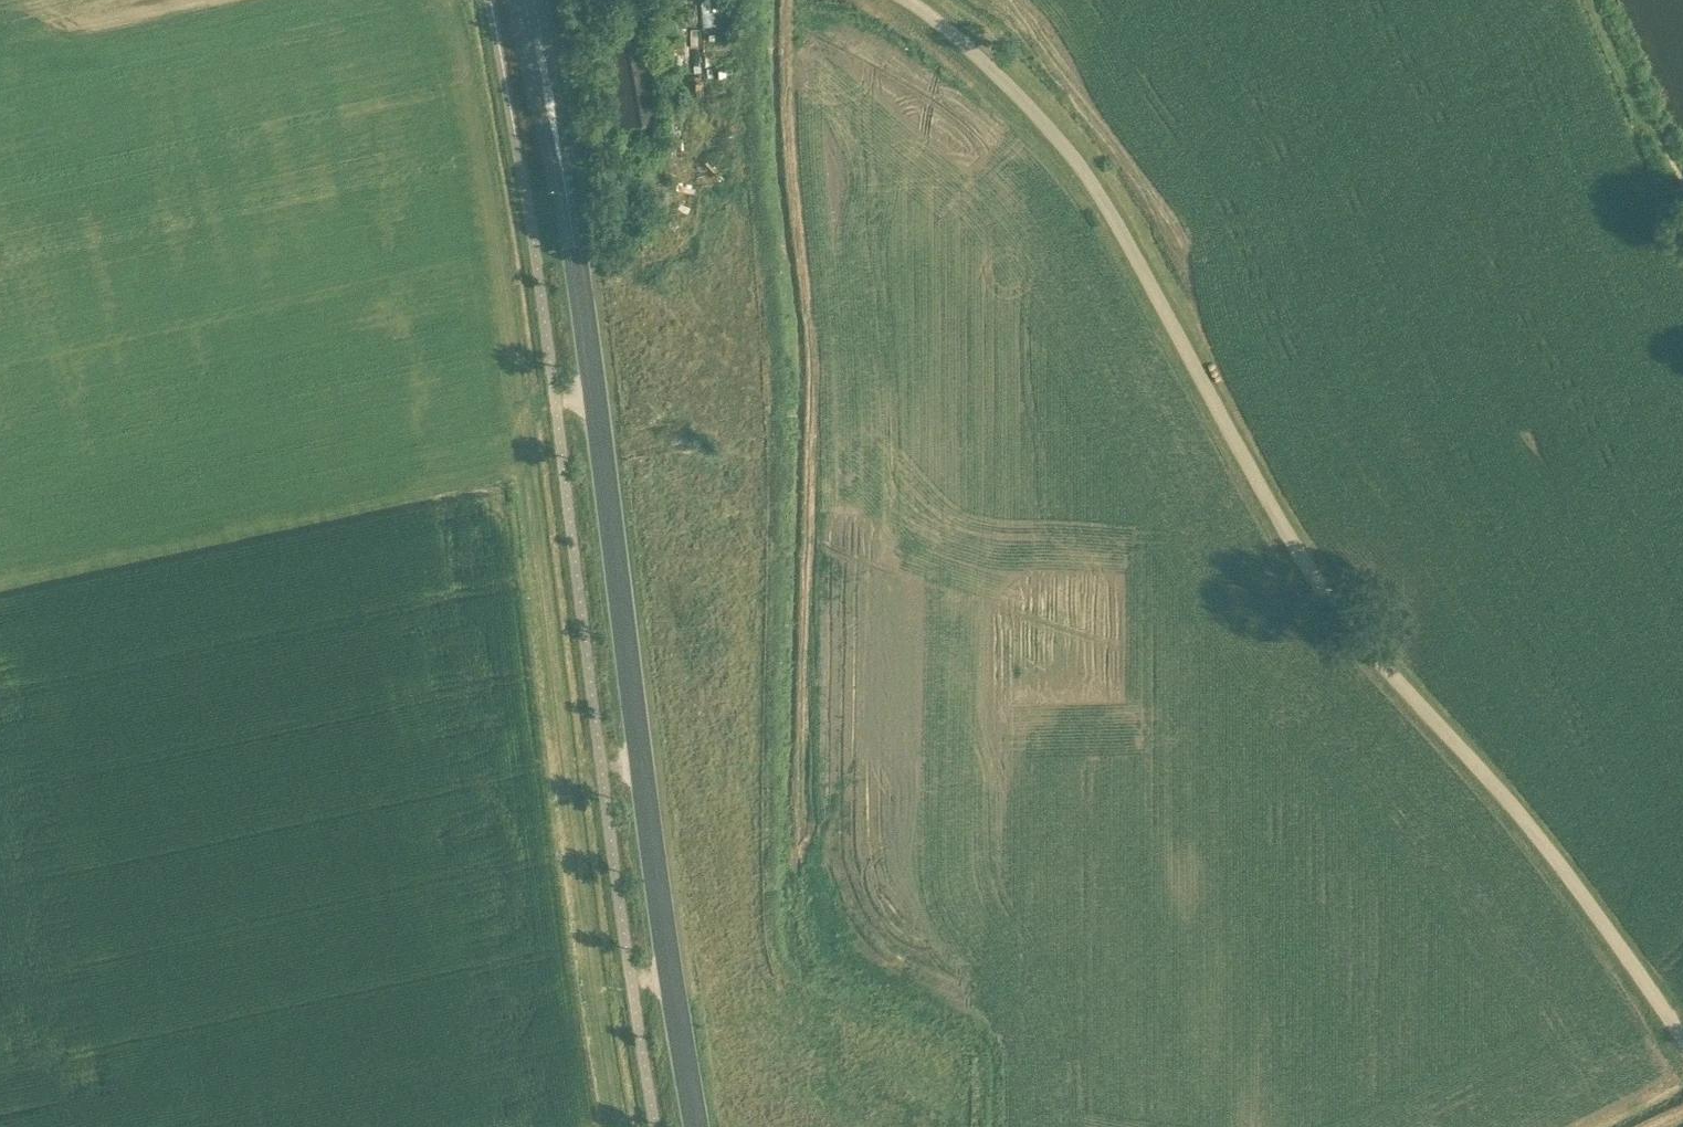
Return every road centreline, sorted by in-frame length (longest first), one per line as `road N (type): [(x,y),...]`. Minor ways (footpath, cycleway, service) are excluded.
road 1 (unclassified): [(1682,1031),(1529,818),(1396,682),(1318,584),(1137,256),(1064,144),(977,52),(912,0)]
road 2 (tertiary): [(698,1126),(660,902),(563,168)]
road 3 (tertiary): [(518,0),(544,126),(563,168)]
road 4 (tertiary): [(563,168),(563,119),(541,0)]

